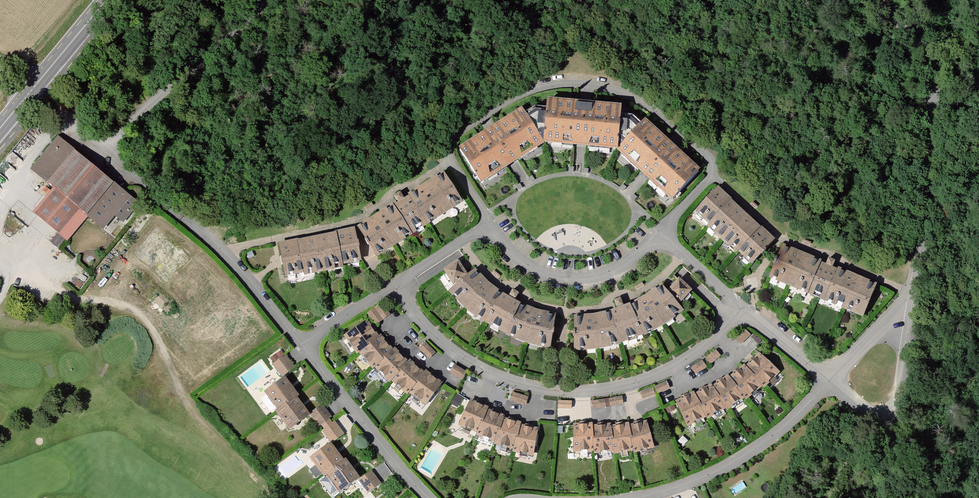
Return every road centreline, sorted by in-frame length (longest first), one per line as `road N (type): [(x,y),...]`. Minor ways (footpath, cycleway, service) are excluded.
road 1 (residential): [(487,216),(449,163),(450,140),(523,93),(582,84),(653,112),(717,171),(659,233)]
road 2 (residential): [(740,311),(670,369),(621,388),(559,395),(466,364),(392,287)]
road 3 (residential): [(877,0),(930,42),(934,75),(916,291)]
road 4 (residential): [(834,381),(734,463),(638,497)]
road 5 (residential): [(659,233),(613,272),(584,279),(518,258),(487,216)]
road 6 (residential): [(433,497),(304,345)]
road 7 (primary): [(0,129),(107,0)]
road 8 (residential): [(916,291),(897,426)]
road 9 (residential): [(304,345),(225,249)]
road 10 (residential): [(916,291),(834,381)]

